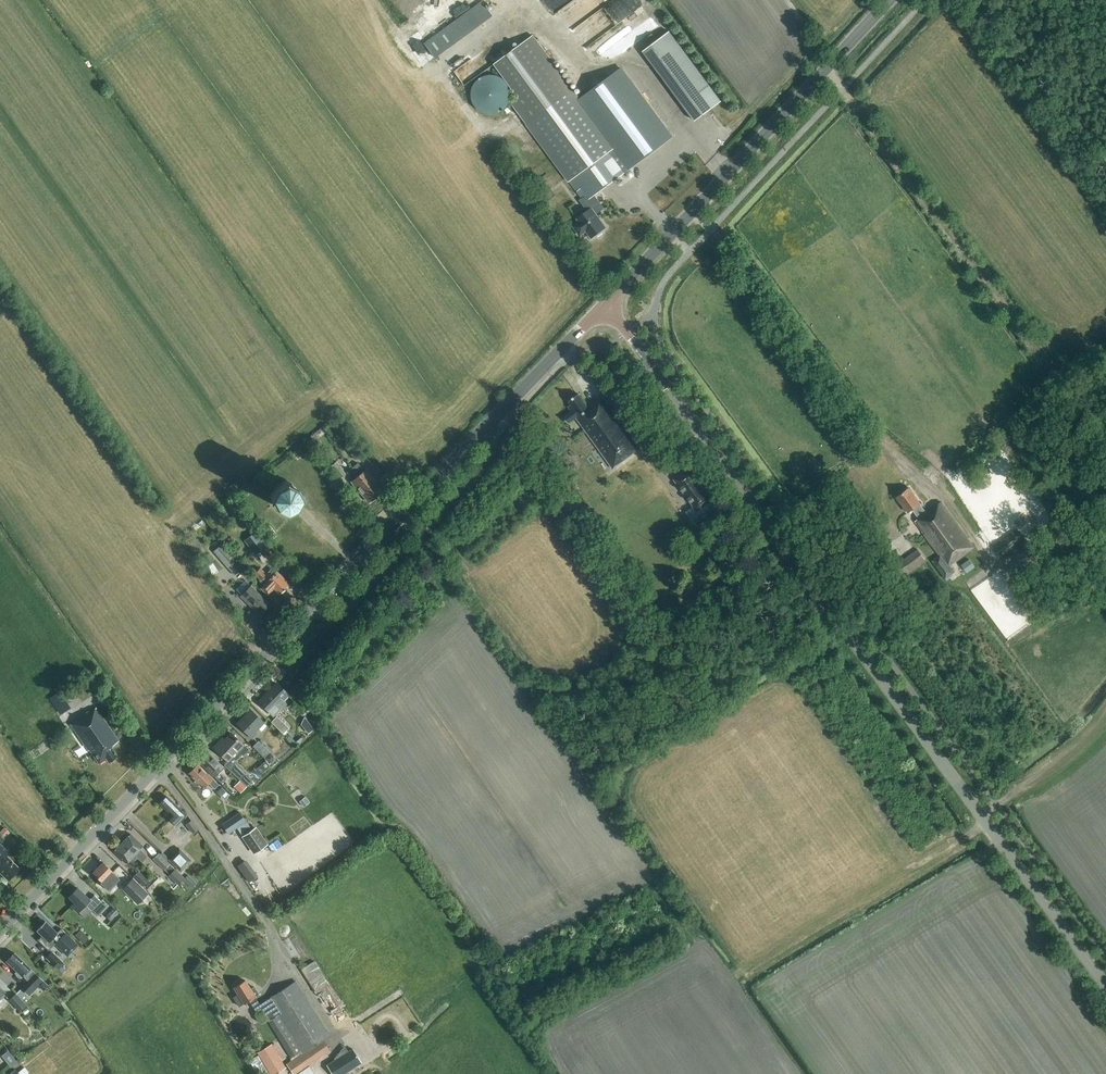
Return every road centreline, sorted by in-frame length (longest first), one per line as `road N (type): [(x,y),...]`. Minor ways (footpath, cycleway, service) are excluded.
road 1 (tertiary): [(0,932),(607,304)]
road 2 (tertiary): [(1105,987),(607,304)]
road 3 (tertiary): [(607,304),(890,0)]

